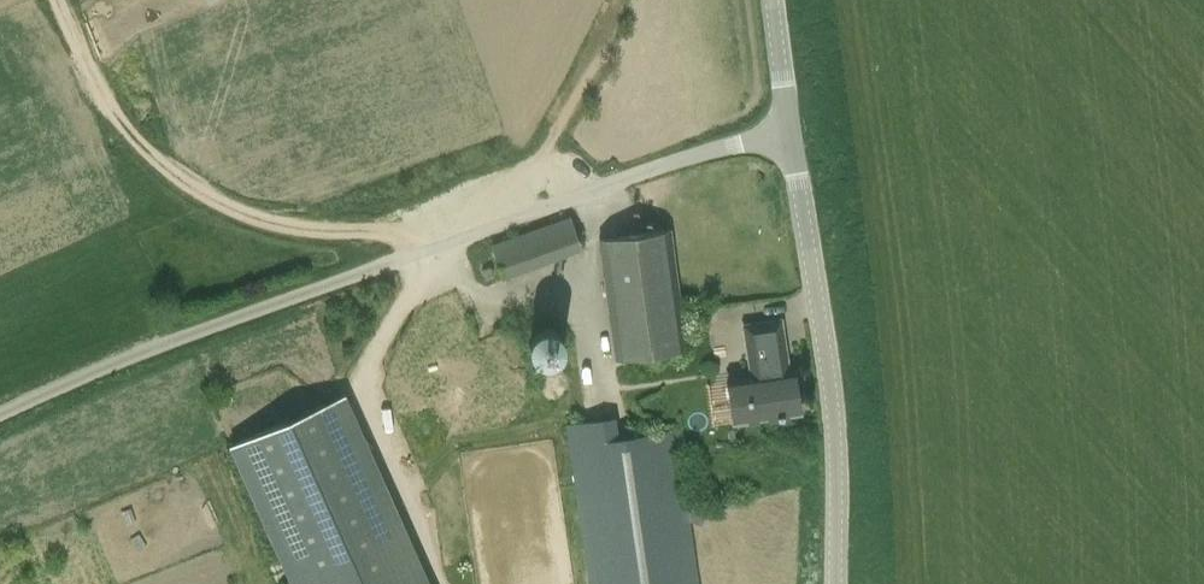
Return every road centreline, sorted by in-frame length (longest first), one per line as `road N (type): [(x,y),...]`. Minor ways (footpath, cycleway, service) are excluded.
road 1 (unclassified): [(0,411),(176,338),(789,130)]
road 2 (unclassified): [(834,583),(833,402),(789,130)]
road 3 (unclassified): [(789,130),(771,0)]

